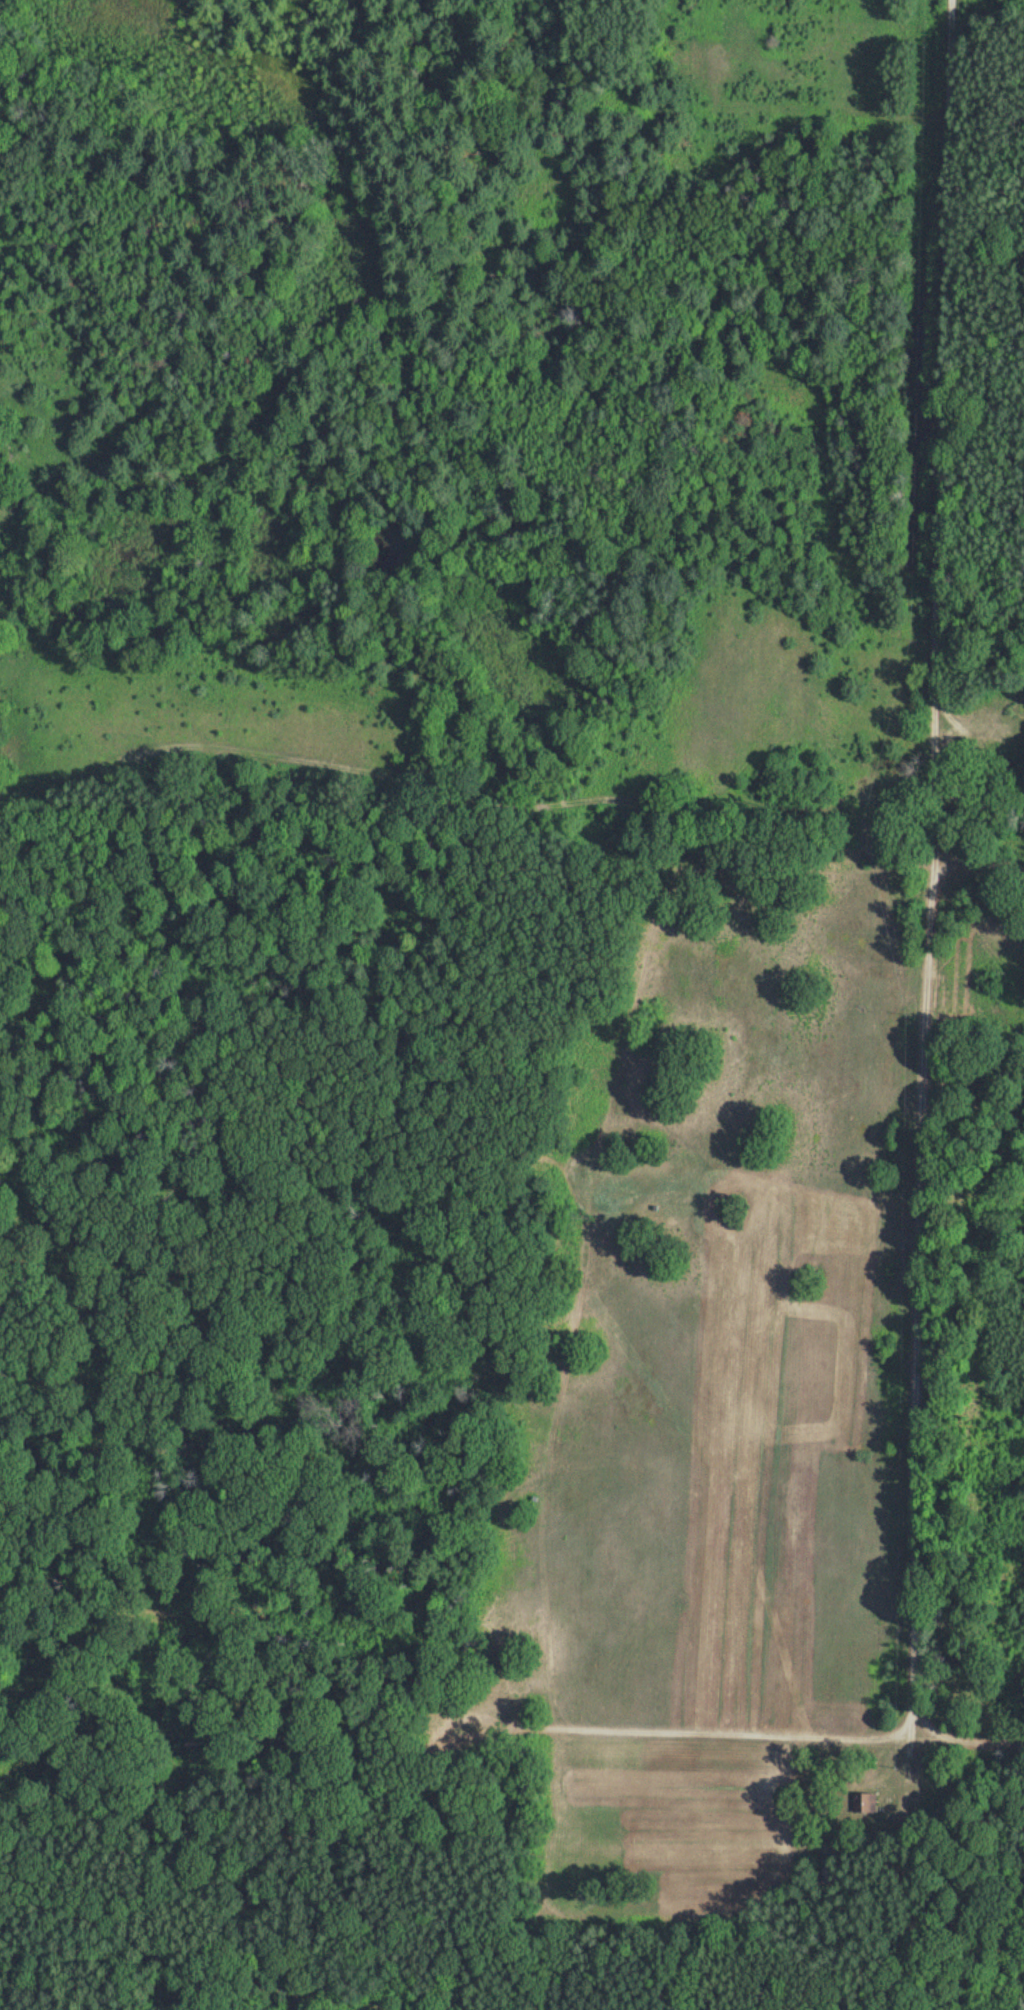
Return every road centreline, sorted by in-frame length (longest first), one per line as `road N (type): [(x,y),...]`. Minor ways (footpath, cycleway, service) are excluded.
road 1 (residential): [(914,1729),(949,0)]
road 2 (residential): [(1023,1753),(914,1729),(518,1740)]

